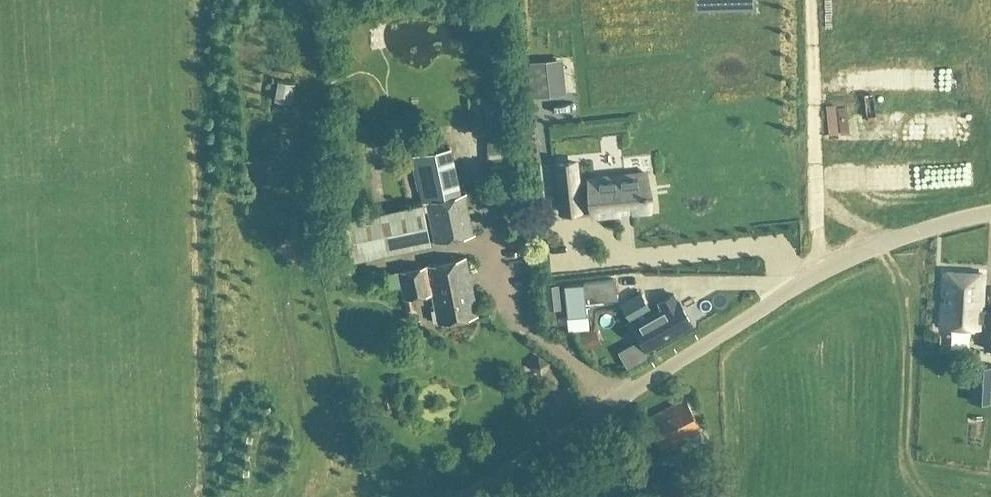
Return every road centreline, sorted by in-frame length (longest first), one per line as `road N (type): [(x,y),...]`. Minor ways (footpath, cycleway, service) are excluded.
road 1 (residential): [(465,496),(816,275),(897,238),(990,213)]

